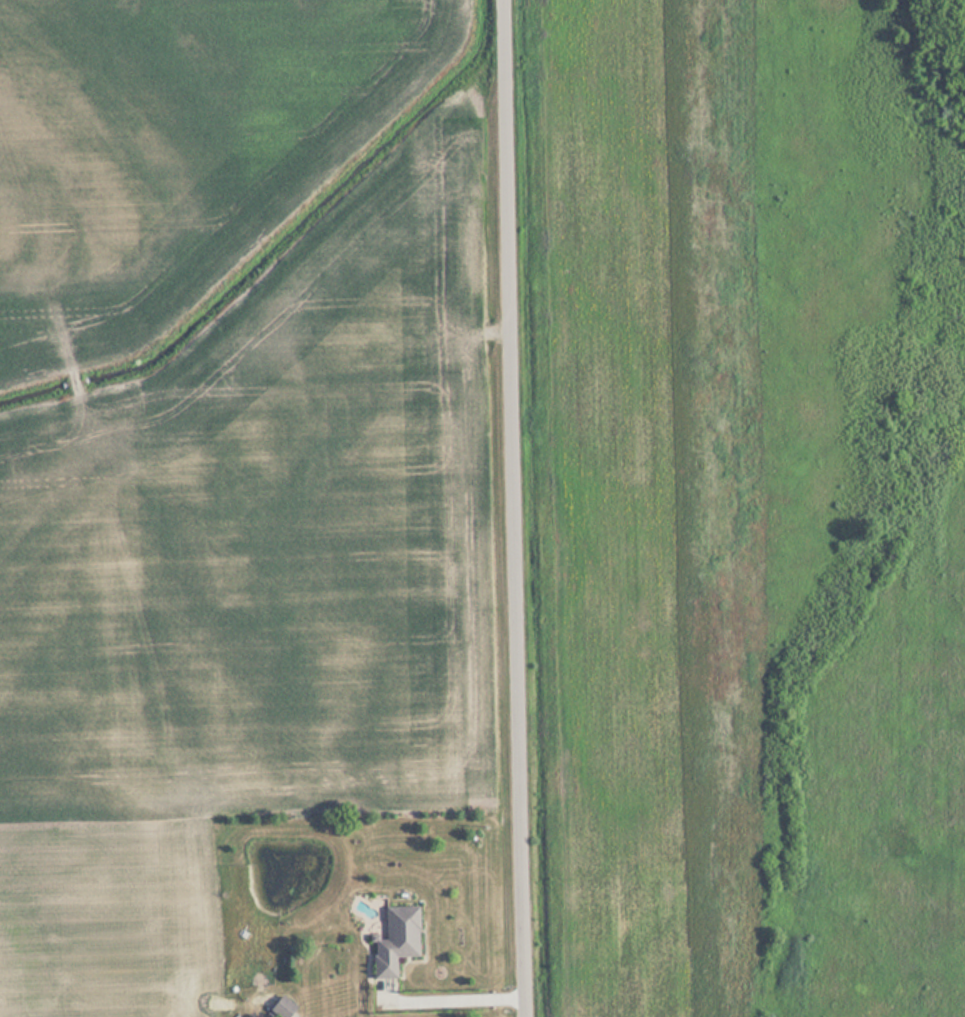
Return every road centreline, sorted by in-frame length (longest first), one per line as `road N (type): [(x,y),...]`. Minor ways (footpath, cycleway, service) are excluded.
road 1 (residential): [(528,1016),(508,0)]

